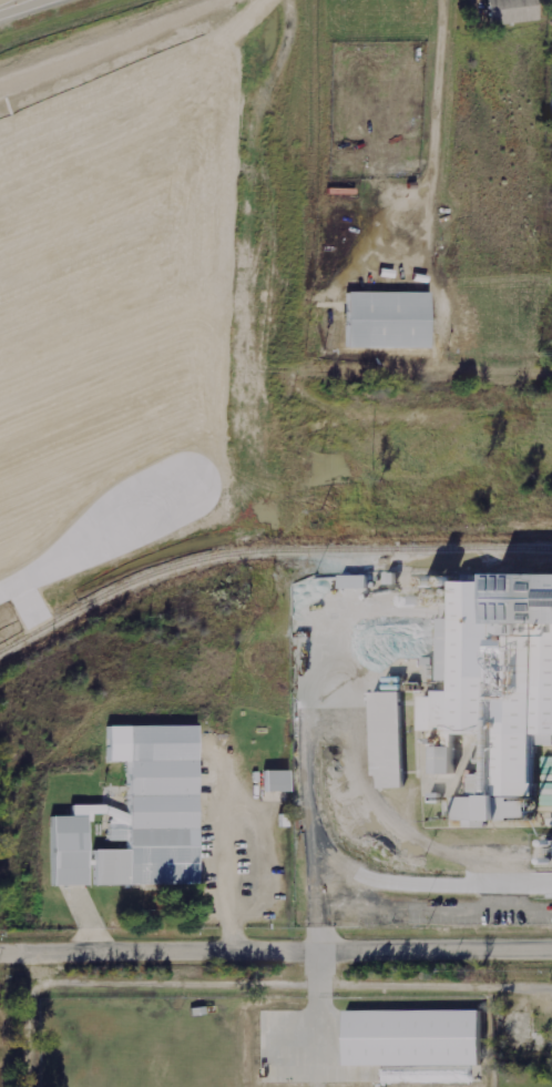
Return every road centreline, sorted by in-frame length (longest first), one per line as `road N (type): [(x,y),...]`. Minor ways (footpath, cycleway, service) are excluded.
road 1 (residential): [(551,943),(0,948)]

